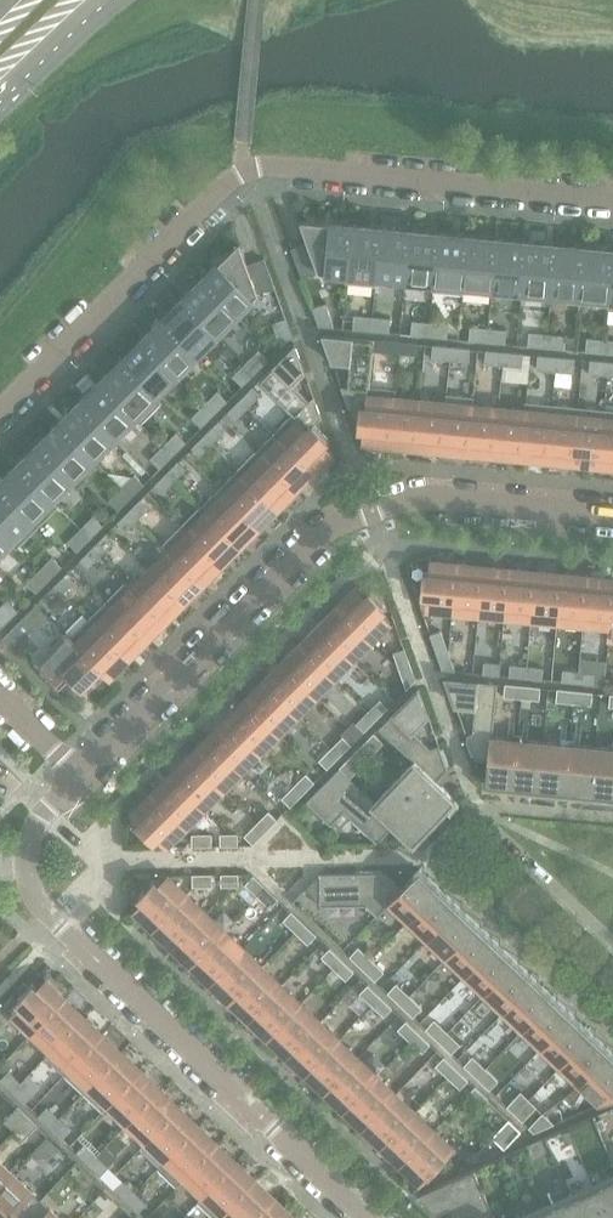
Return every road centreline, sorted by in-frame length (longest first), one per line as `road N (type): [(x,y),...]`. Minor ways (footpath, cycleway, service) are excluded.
road 1 (residential): [(0,407),(242,172),(288,168),(612,199)]
road 2 (residential): [(612,516),(413,502),(368,513),(318,540),(79,773)]
road 3 (residential): [(368,1217),(58,928),(35,895),(28,868),(33,840),(44,812),(79,773)]
road 4 (secondary): [(0,115),(123,0)]

